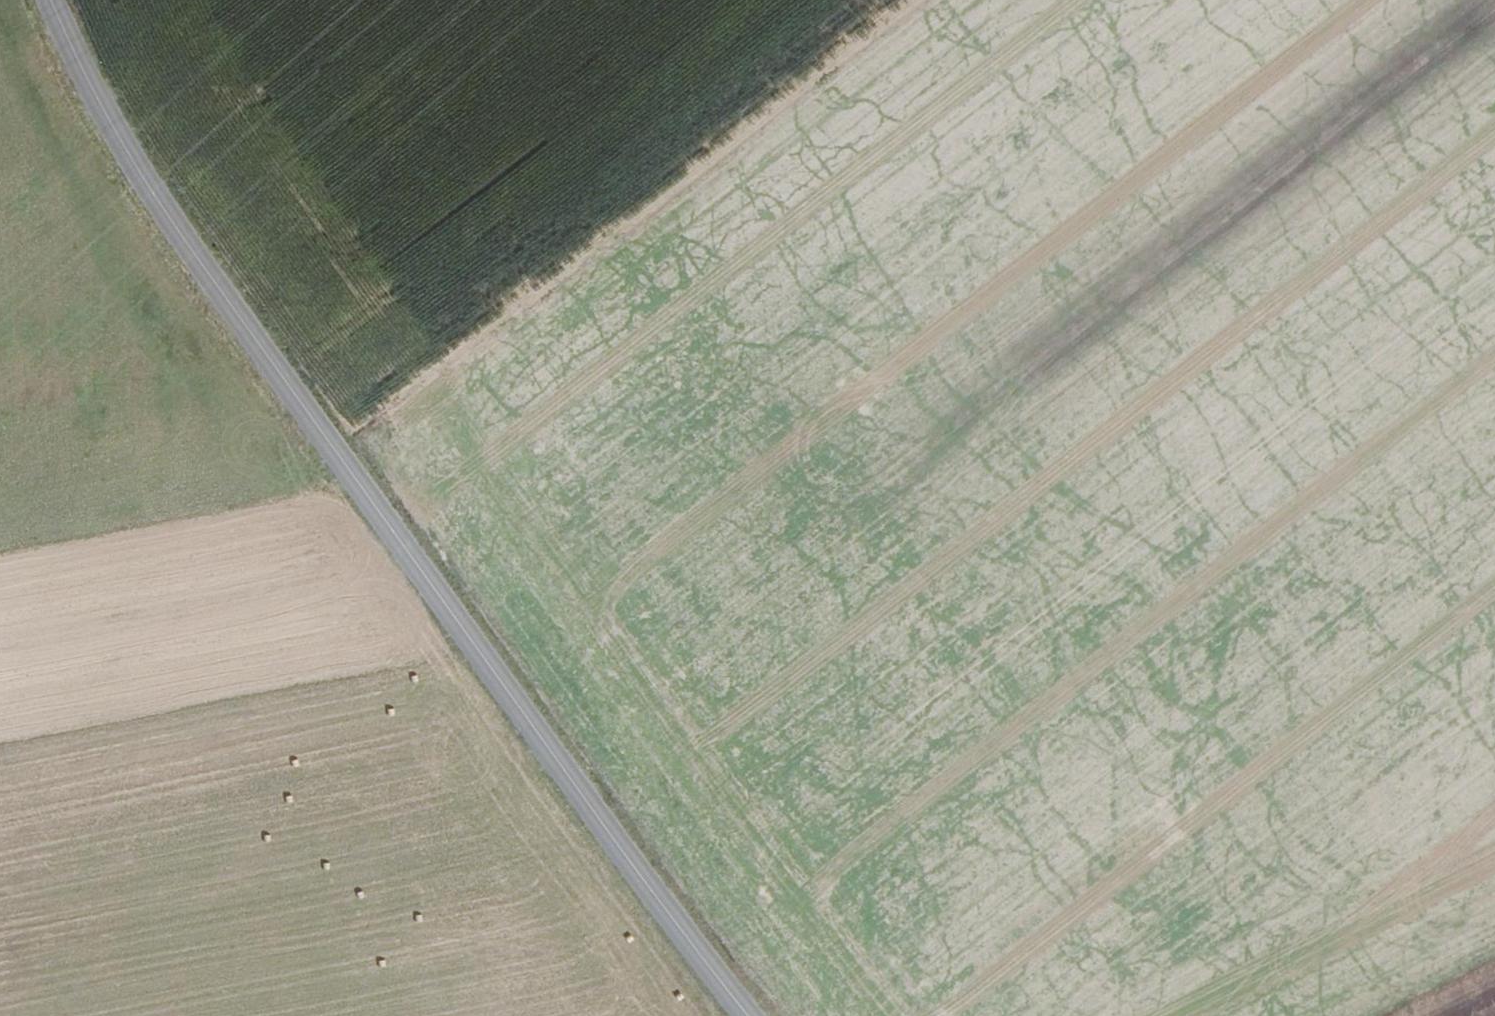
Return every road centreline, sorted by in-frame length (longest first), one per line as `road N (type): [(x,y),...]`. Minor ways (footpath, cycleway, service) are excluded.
road 1 (tertiary): [(54,0),(96,89),(315,420),(569,778),(752,1015)]
road 2 (track): [(927,0),(342,458)]

